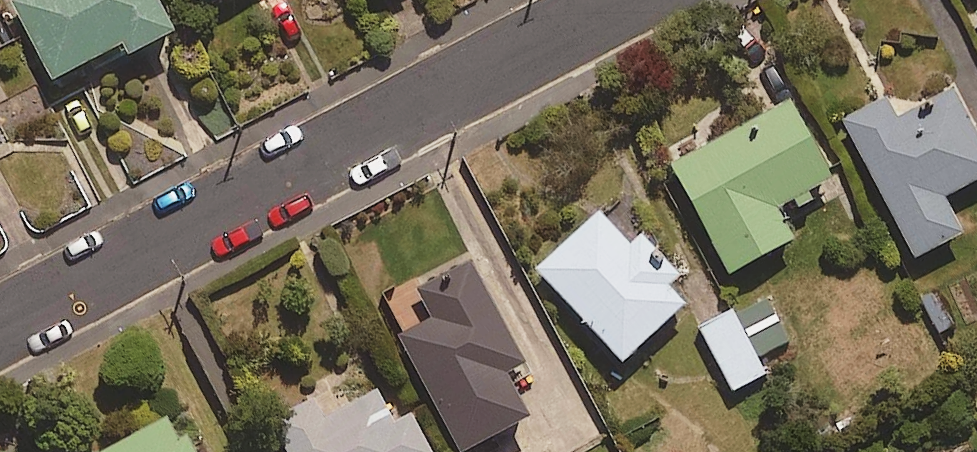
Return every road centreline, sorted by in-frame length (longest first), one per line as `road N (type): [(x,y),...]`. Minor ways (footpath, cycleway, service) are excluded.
road 1 (residential): [(620,0),(0,323)]

